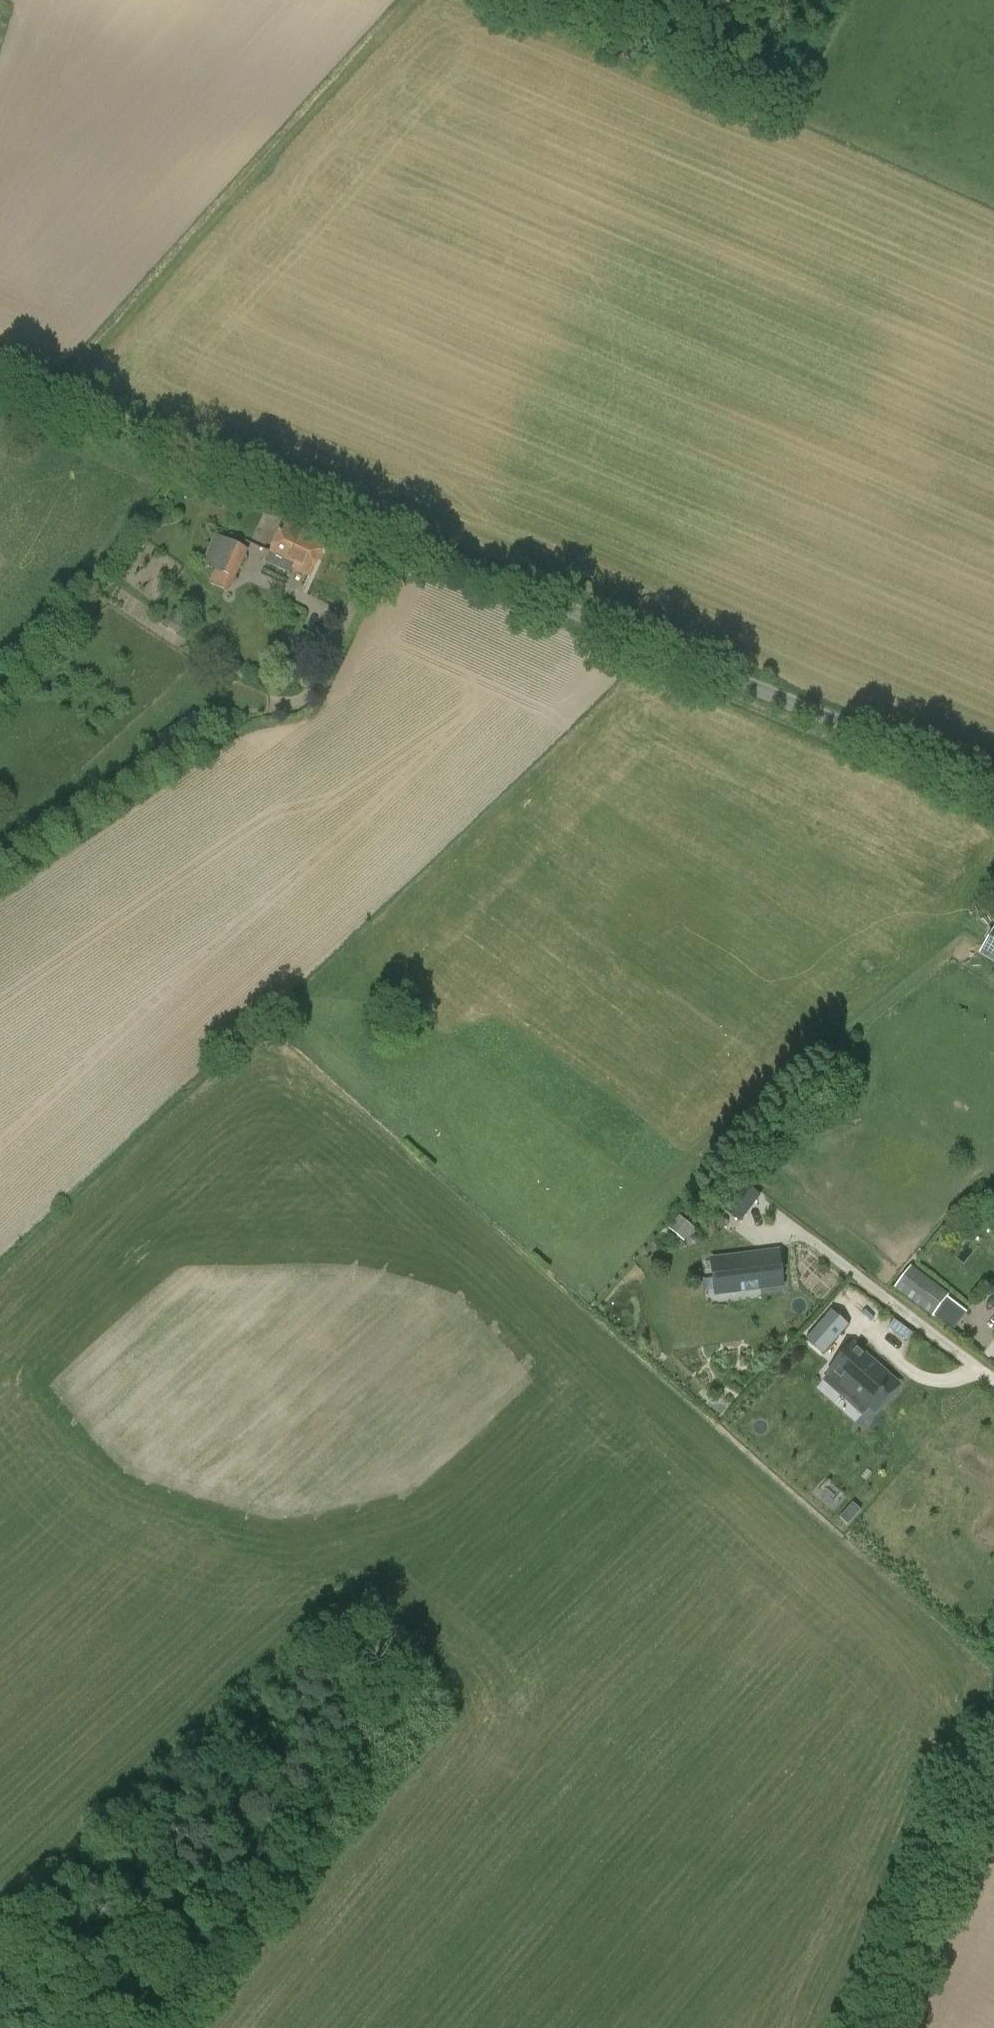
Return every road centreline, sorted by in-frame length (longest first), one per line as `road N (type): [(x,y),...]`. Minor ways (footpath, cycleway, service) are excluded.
road 1 (unclassified): [(993,791),(0,368)]
road 2 (unclassified): [(872,2027),(993,1742)]

